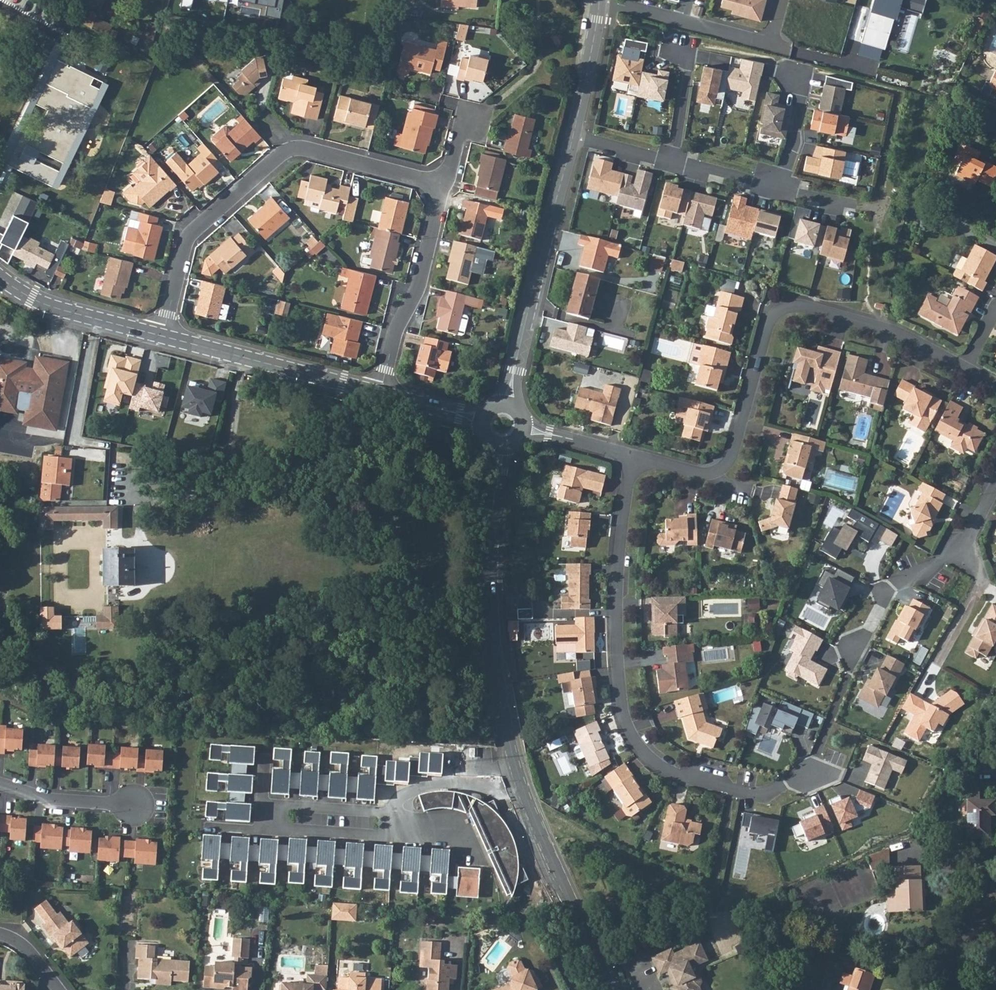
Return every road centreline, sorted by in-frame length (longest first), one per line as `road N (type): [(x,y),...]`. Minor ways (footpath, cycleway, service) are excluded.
road 1 (tertiary): [(500,447),(494,586),(507,733),(538,828),(612,989)]
road 2 (residential): [(810,777),(763,793),(733,788),(683,771),(635,735),(616,600),(635,458)]
road 3 (residential): [(635,458),(704,475),(729,461),(770,320),(786,307),(903,335),(965,368)]
road 4 (residential): [(163,335),(184,244),(295,147),(442,186)]
road 5 (tertiary): [(573,133),(508,403)]
road 6 (residential): [(379,392),(163,335)]
road 7 (residential): [(442,186),(419,285),(379,392)]
road 8 (residential): [(163,335),(60,309),(0,276)]
road 9 (residential): [(604,0),(768,44)]
road 10 (residential): [(961,553),(887,593),(855,657)]
road 11 (residential): [(0,784),(47,799),(133,806)]
road 12 (tertiary): [(598,0),(573,133)]
road 13 (residential): [(778,190),(803,96),(795,73)]

